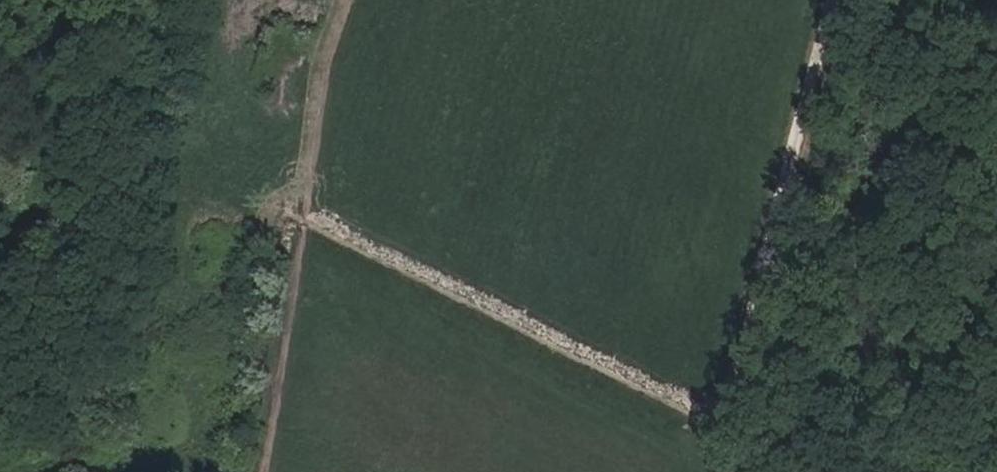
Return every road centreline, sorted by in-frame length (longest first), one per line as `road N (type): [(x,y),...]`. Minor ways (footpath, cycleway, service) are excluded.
road 1 (unclassified): [(855,0),(719,471)]

